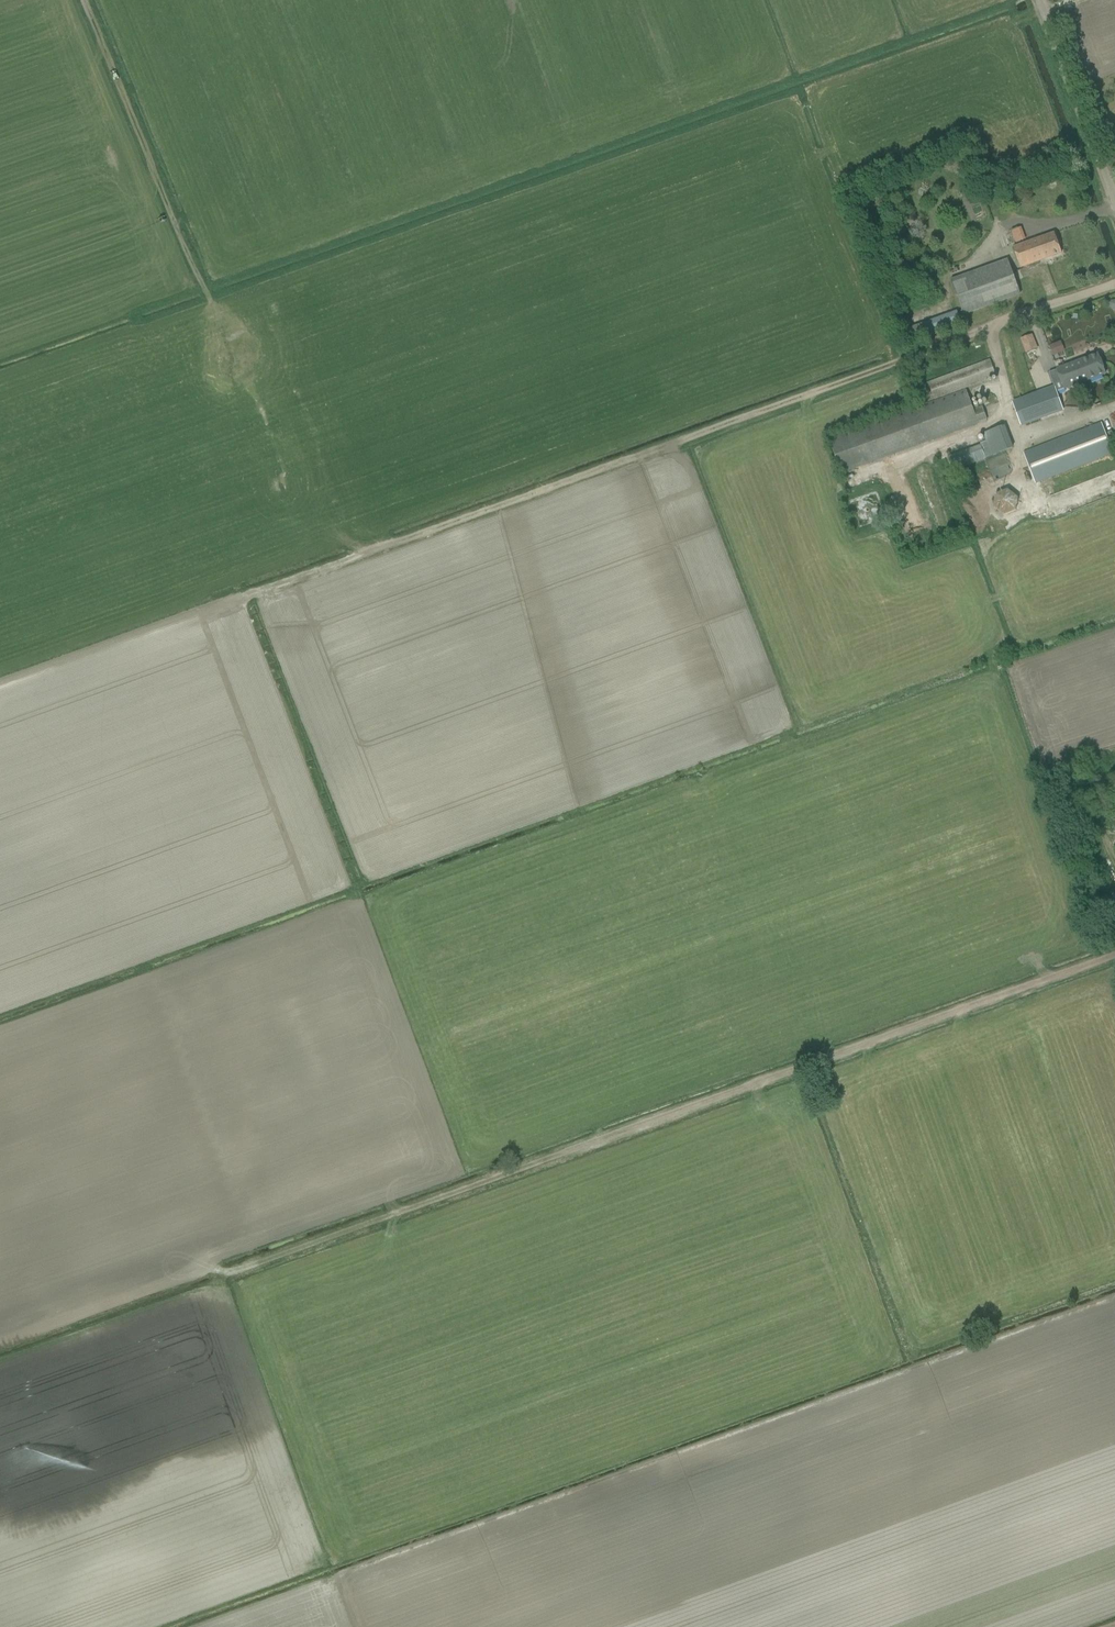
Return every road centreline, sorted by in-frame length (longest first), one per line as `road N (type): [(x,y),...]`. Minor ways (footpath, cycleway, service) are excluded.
road 1 (track): [(54,1337),(1114,954)]
road 2 (track): [(1114,285),(354,556)]
road 3 (track): [(87,0),(208,289)]
road 4 (unclassified): [(1114,199),(1038,0)]

